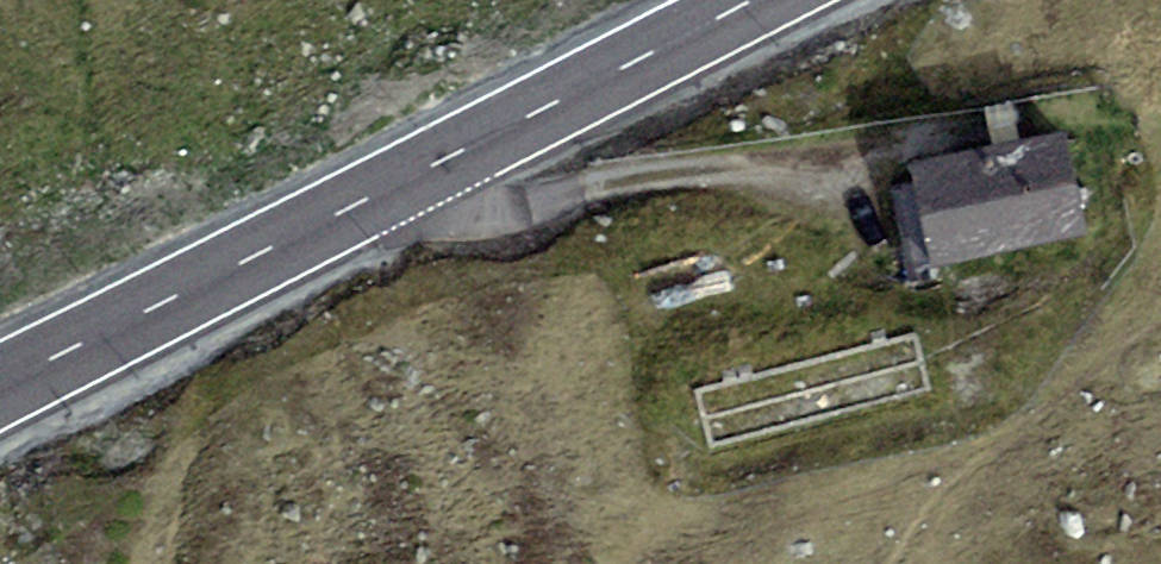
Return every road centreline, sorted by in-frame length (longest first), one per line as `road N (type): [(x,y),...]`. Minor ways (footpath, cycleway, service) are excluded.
road 1 (primary): [(782,0),(0,384)]
road 2 (track): [(398,186),(427,213),(823,167)]

